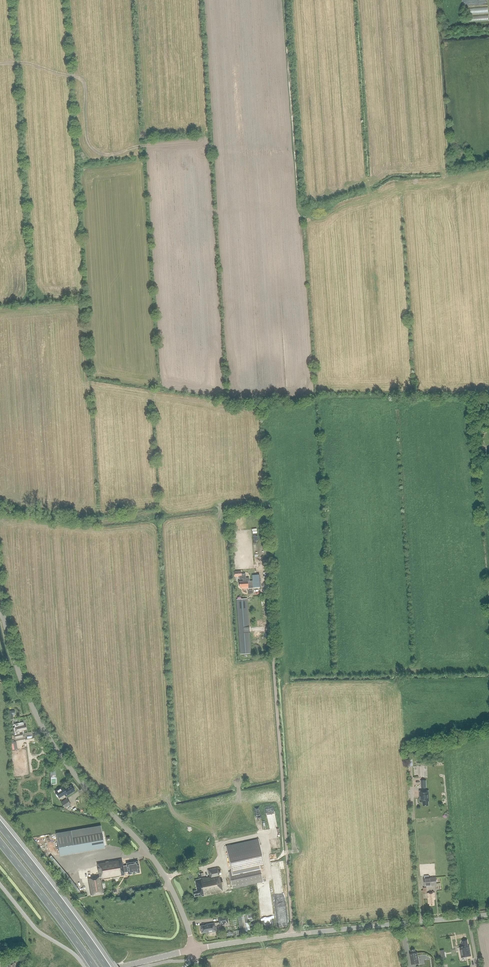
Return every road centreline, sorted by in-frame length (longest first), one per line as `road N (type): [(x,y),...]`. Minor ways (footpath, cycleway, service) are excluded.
road 1 (tertiary): [(194,949),(153,859),(45,731),(0,601)]
road 2 (tertiary): [(194,949),(488,915)]
road 3 (trunk): [(107,966),(0,825)]
road 4 (trunk): [(0,843),(93,966)]

